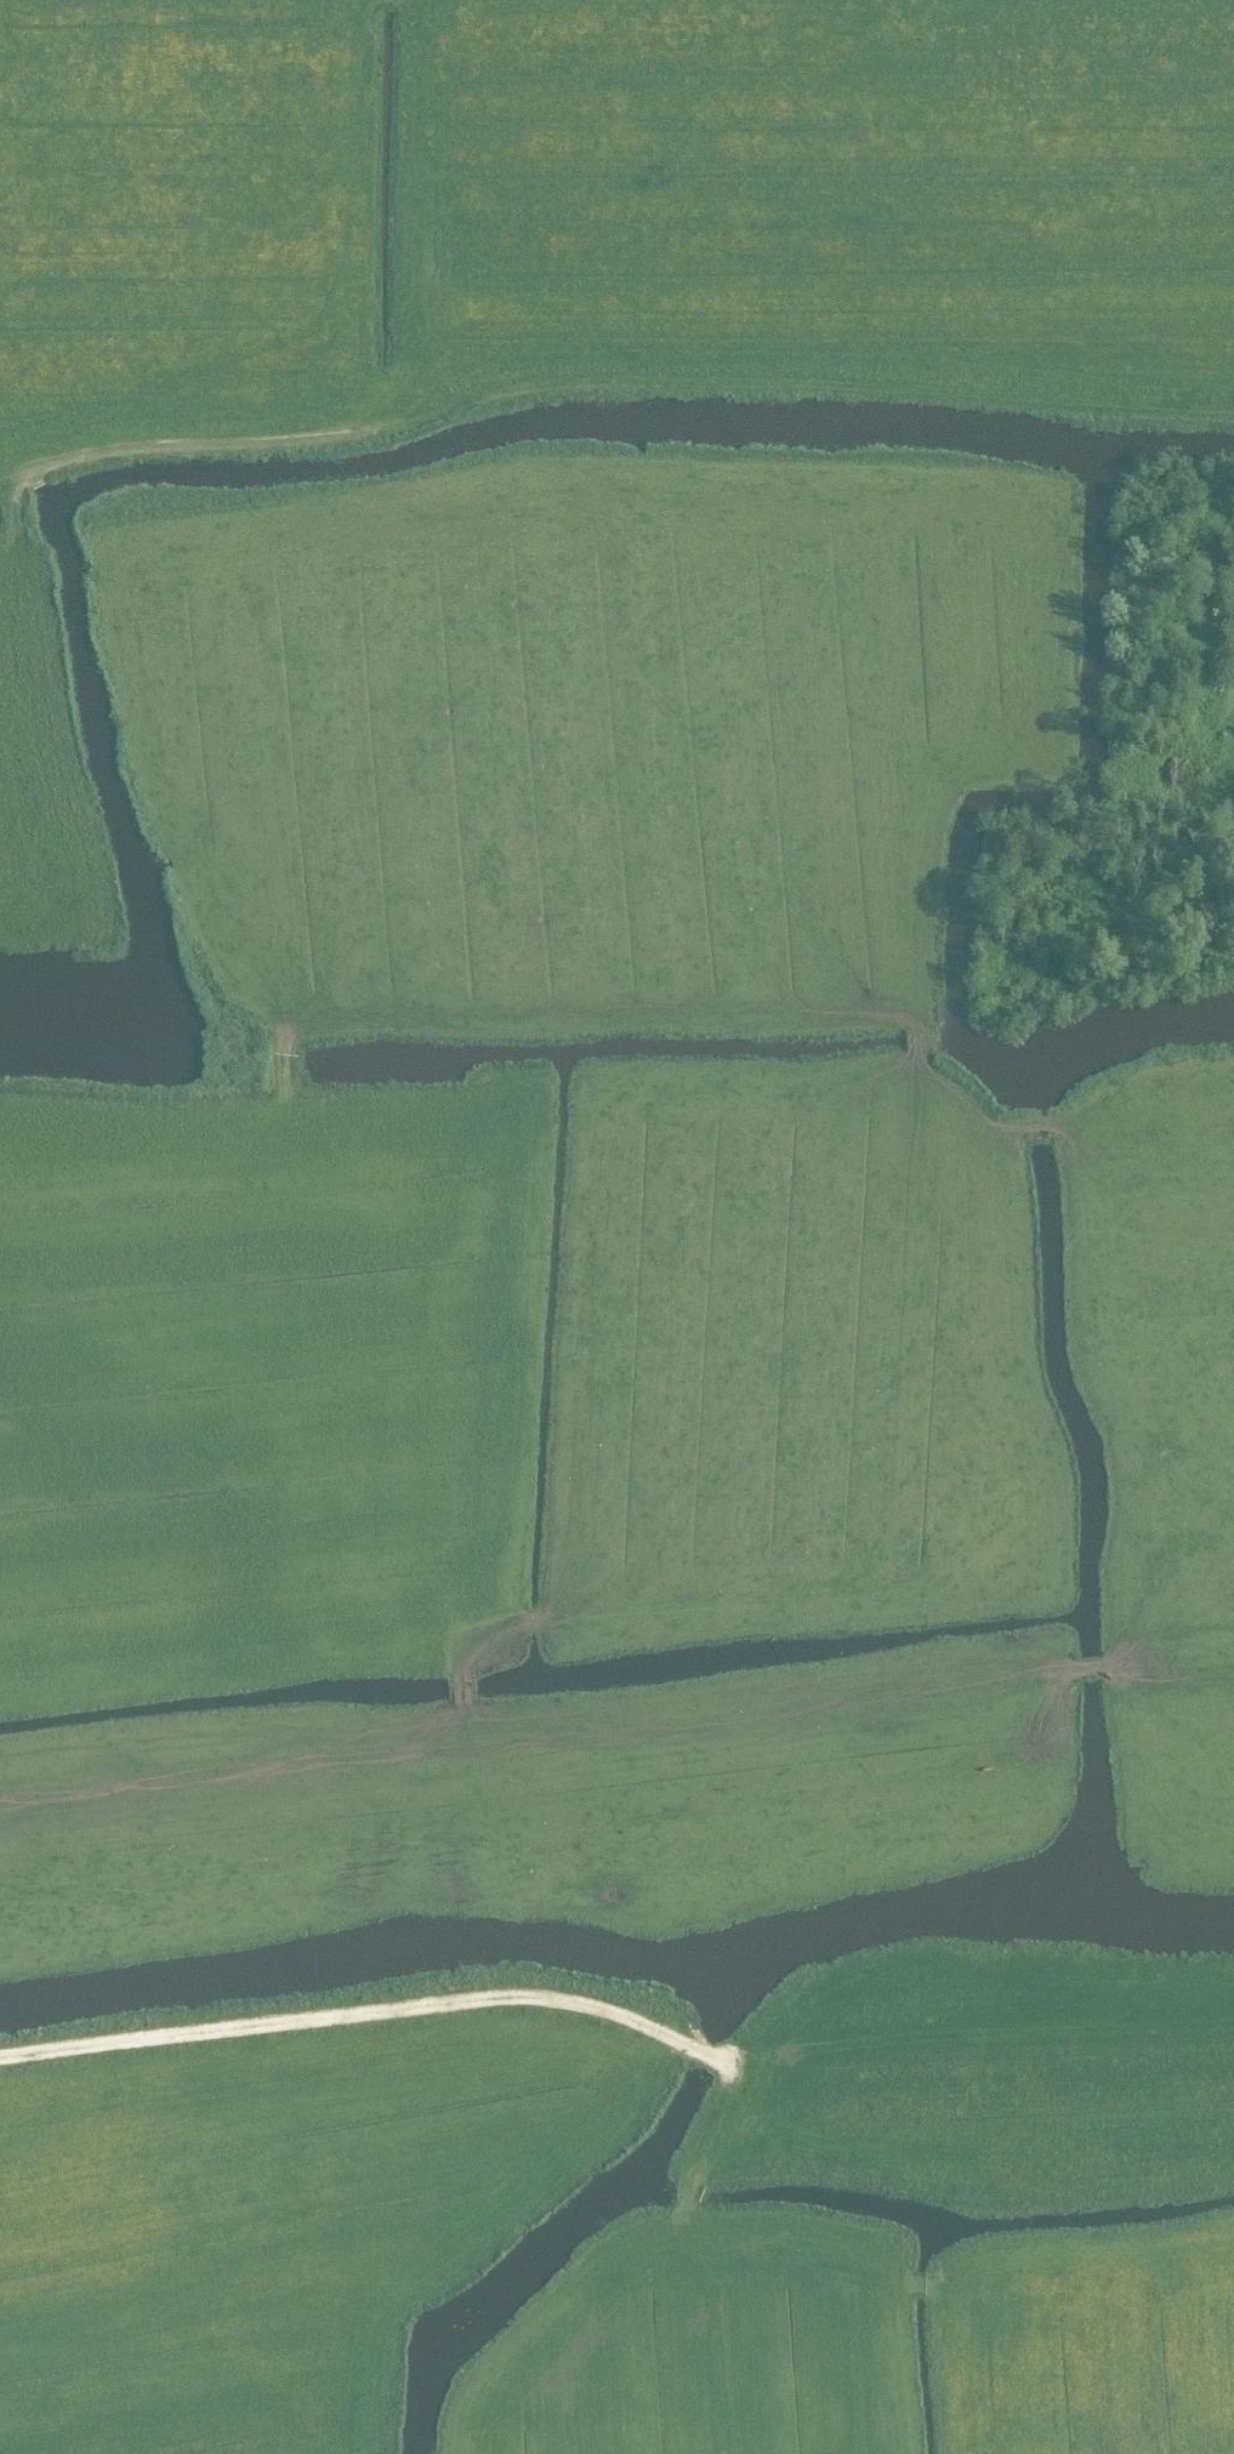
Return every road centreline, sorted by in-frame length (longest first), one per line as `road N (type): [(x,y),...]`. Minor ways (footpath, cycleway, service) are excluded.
road 1 (track): [(1233,404),(612,368),(347,439),(0,474)]
road 2 (track): [(0,2058),(541,1991),(619,2010),(746,2071)]

